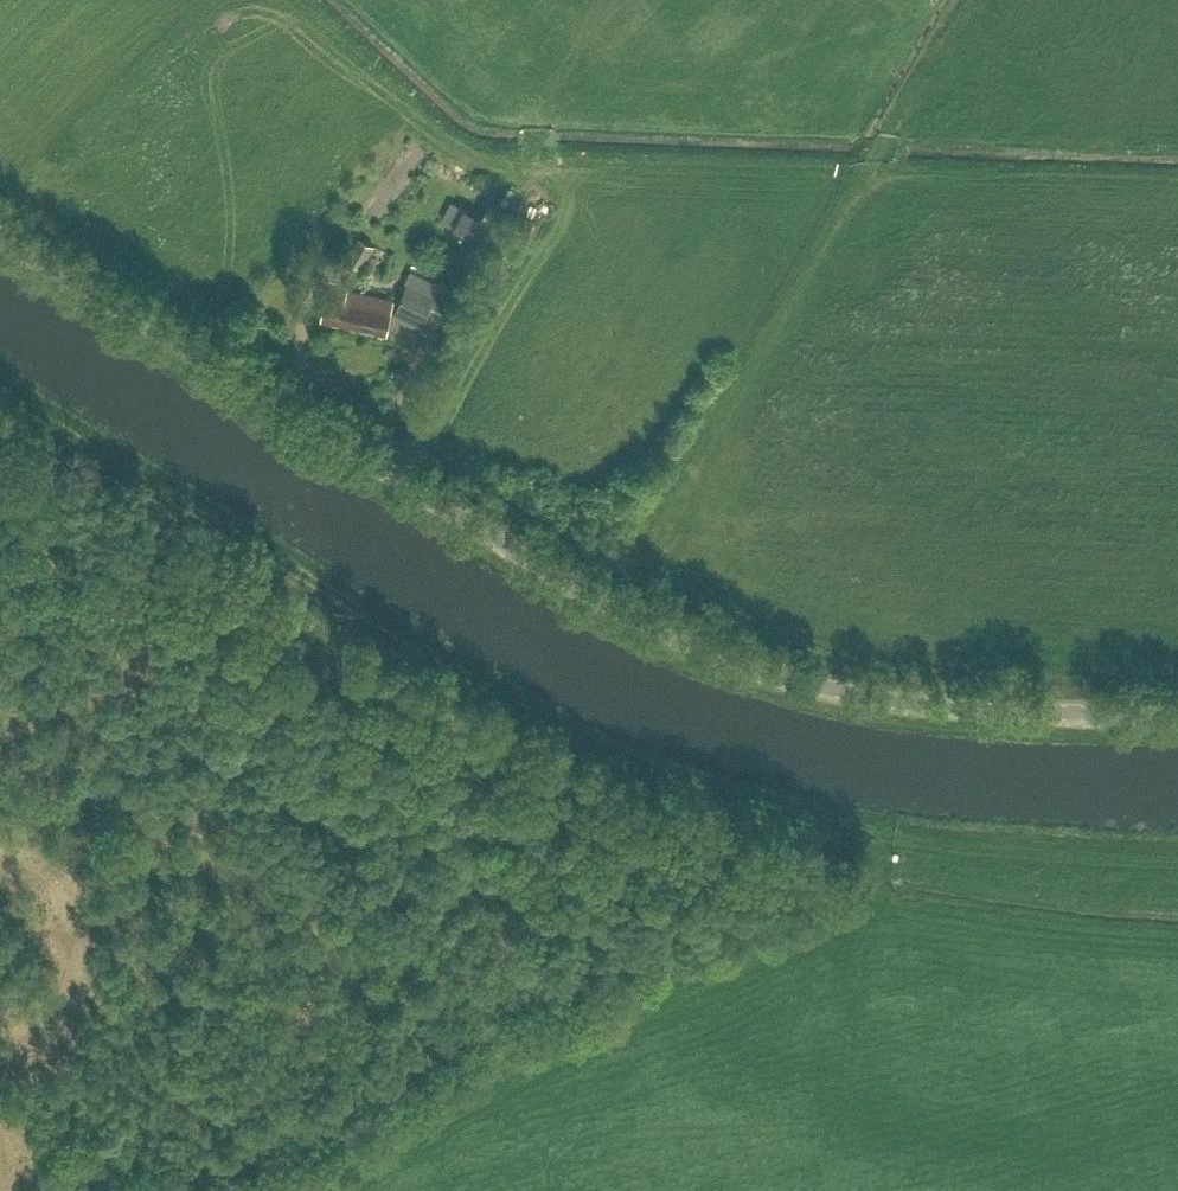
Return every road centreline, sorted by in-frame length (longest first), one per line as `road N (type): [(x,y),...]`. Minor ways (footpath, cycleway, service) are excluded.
road 1 (unclassified): [(1177,714),(927,706),(698,647),(553,571),(0,234)]
road 2 (track): [(1177,869),(779,825),(609,767),(488,702),(0,396)]

